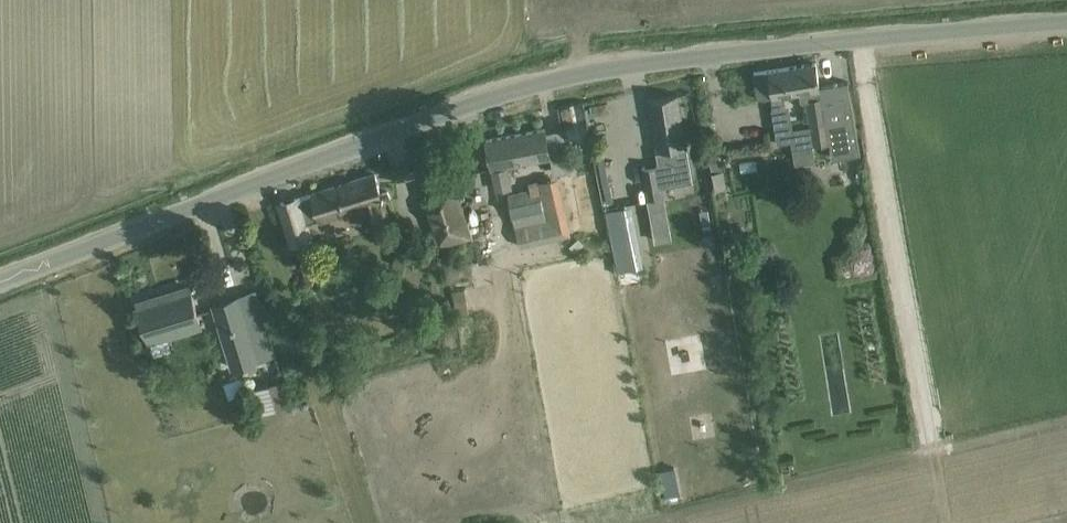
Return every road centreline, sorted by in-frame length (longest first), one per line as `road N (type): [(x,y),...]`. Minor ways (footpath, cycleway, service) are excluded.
road 1 (unclassified): [(0,282),(474,102),(605,68),(1066,22)]
road 2 (track): [(860,41),(930,438),(1066,410)]

